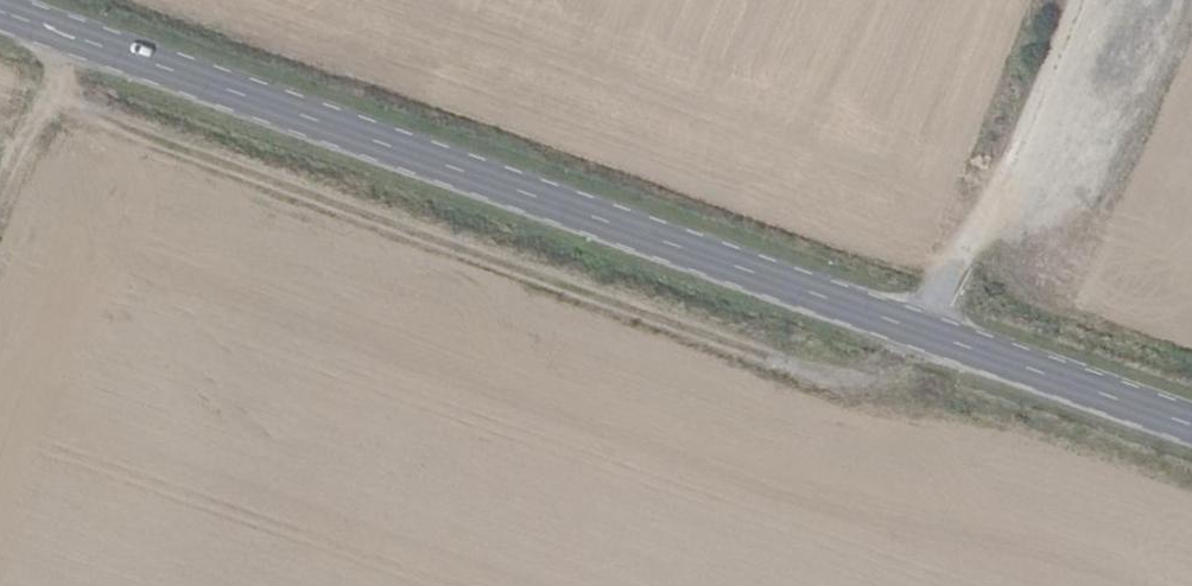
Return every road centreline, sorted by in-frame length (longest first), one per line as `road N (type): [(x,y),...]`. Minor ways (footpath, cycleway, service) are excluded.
road 1 (primary): [(1191,424),(0,14)]
road 2 (track): [(912,328),(1055,0)]
road 3 (track): [(70,38),(0,210)]

